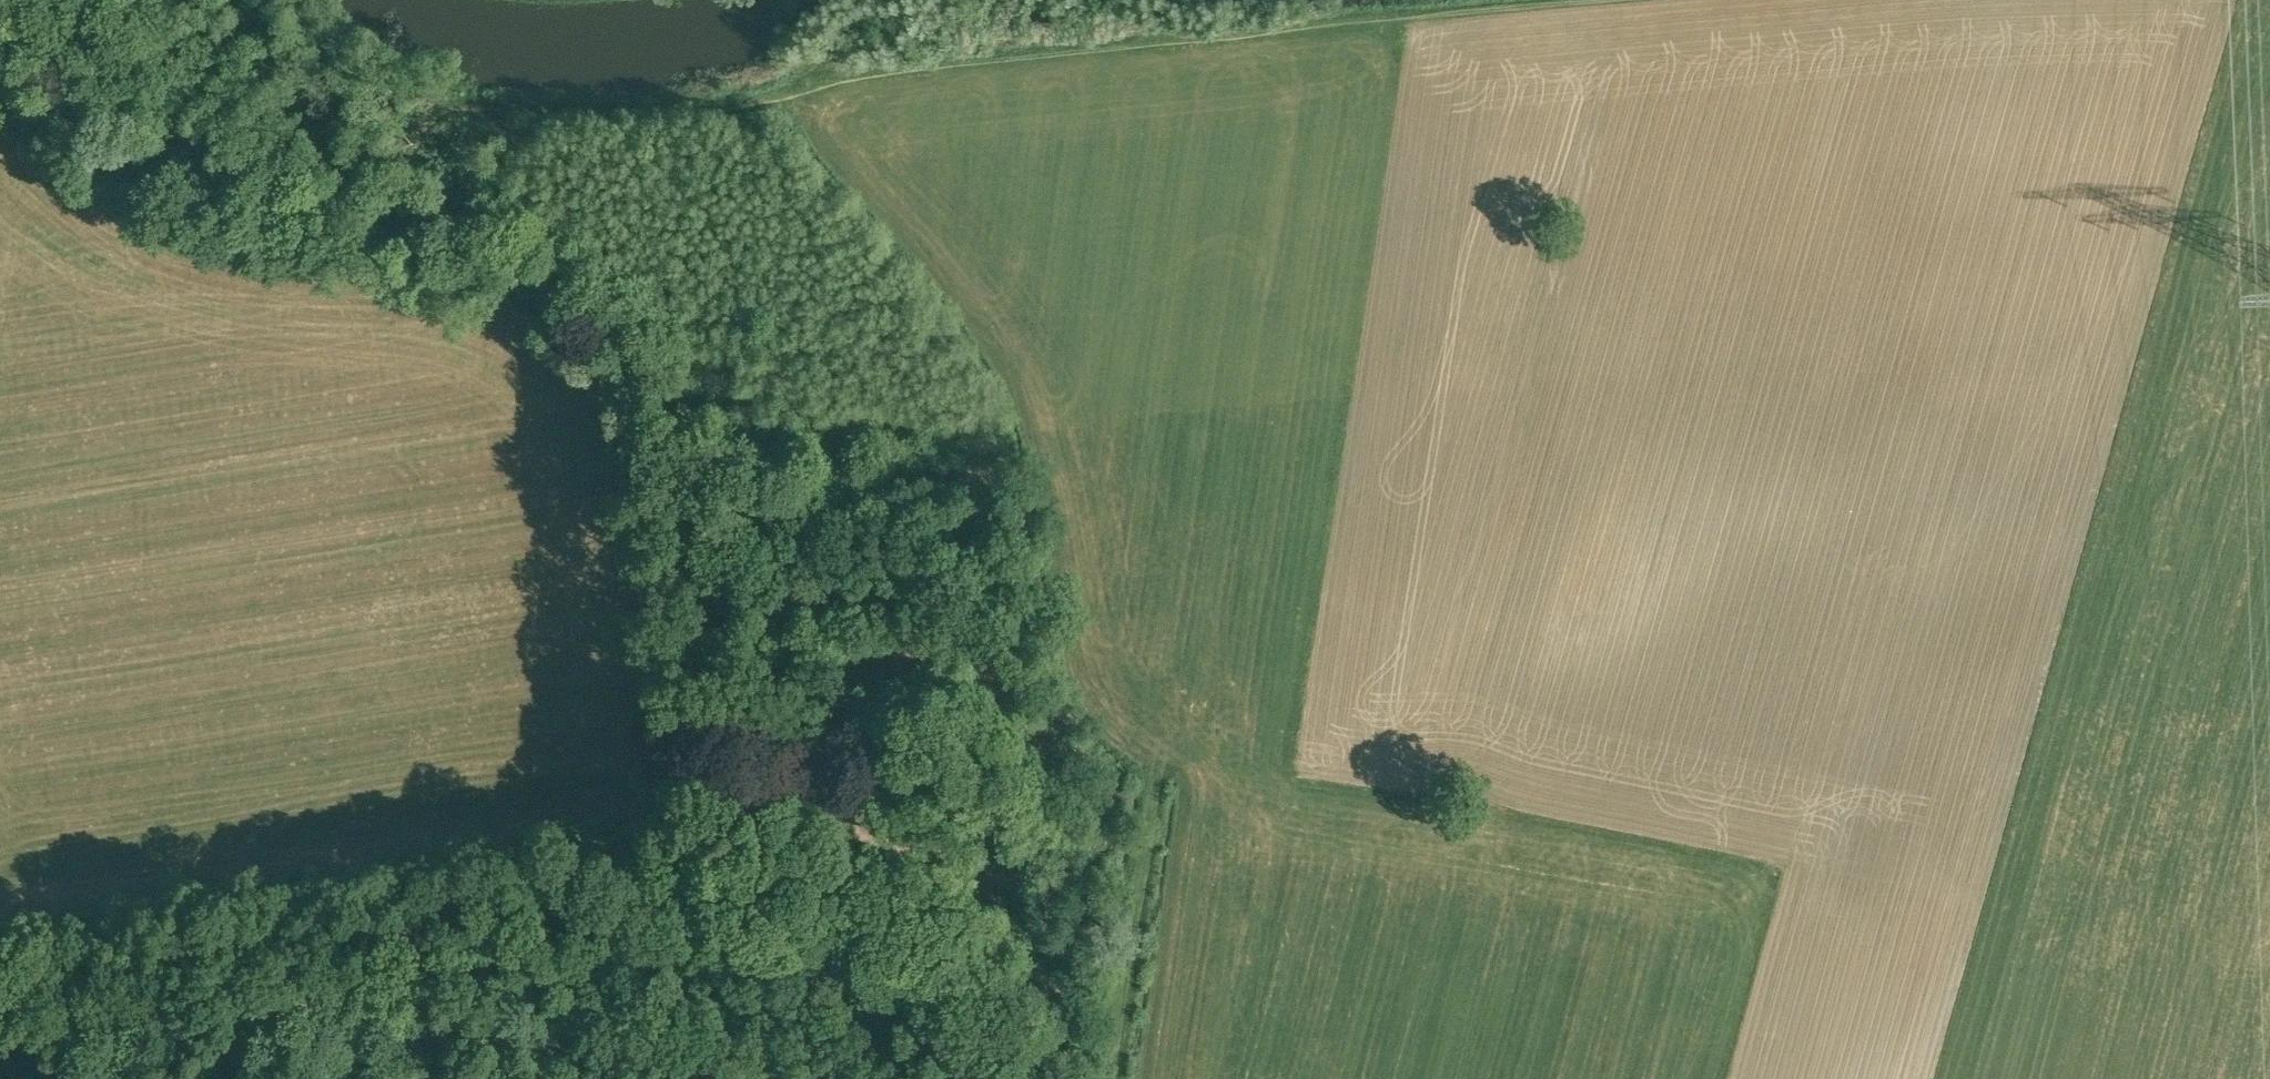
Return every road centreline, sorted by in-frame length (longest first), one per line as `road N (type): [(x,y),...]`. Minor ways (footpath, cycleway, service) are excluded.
road 1 (track): [(0,991),(1023,826)]
road 2 (track): [(2180,1078),(2039,915)]

